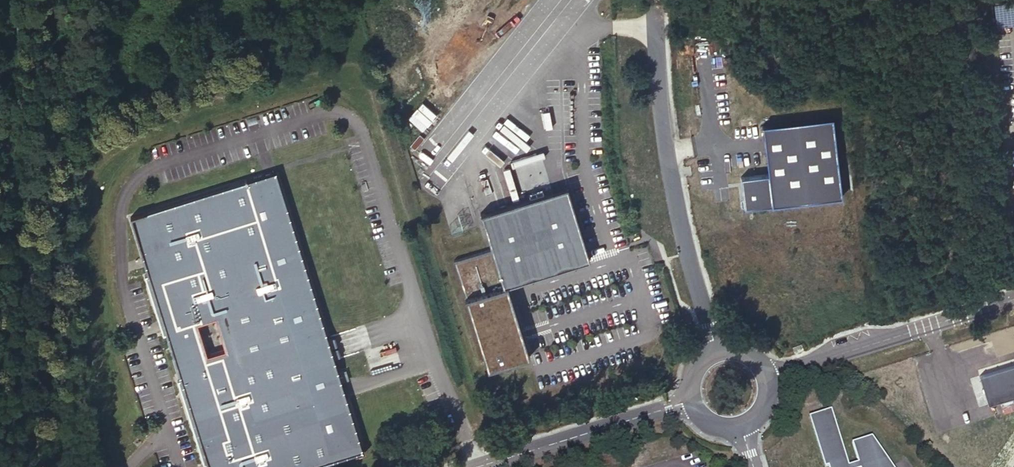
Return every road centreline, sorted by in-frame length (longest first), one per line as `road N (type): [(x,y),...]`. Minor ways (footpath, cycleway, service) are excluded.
road 1 (track): [(40,466),(15,0)]
road 2 (unclassified): [(651,0),(664,148),(715,352)]
road 3 (tertiary): [(1013,301),(767,376)]
road 4 (tertiary): [(692,400),(477,466)]

